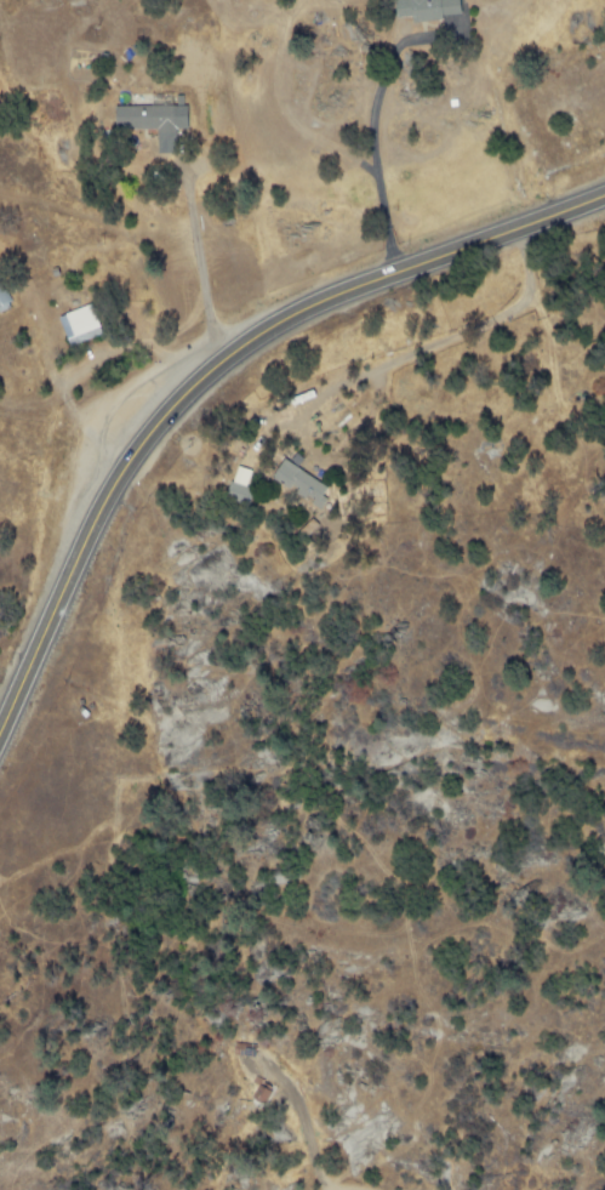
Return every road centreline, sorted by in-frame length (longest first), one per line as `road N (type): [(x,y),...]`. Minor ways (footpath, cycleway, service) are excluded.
road 1 (tertiary): [(0,738),(122,478),(228,359),(319,304),(604,197)]

